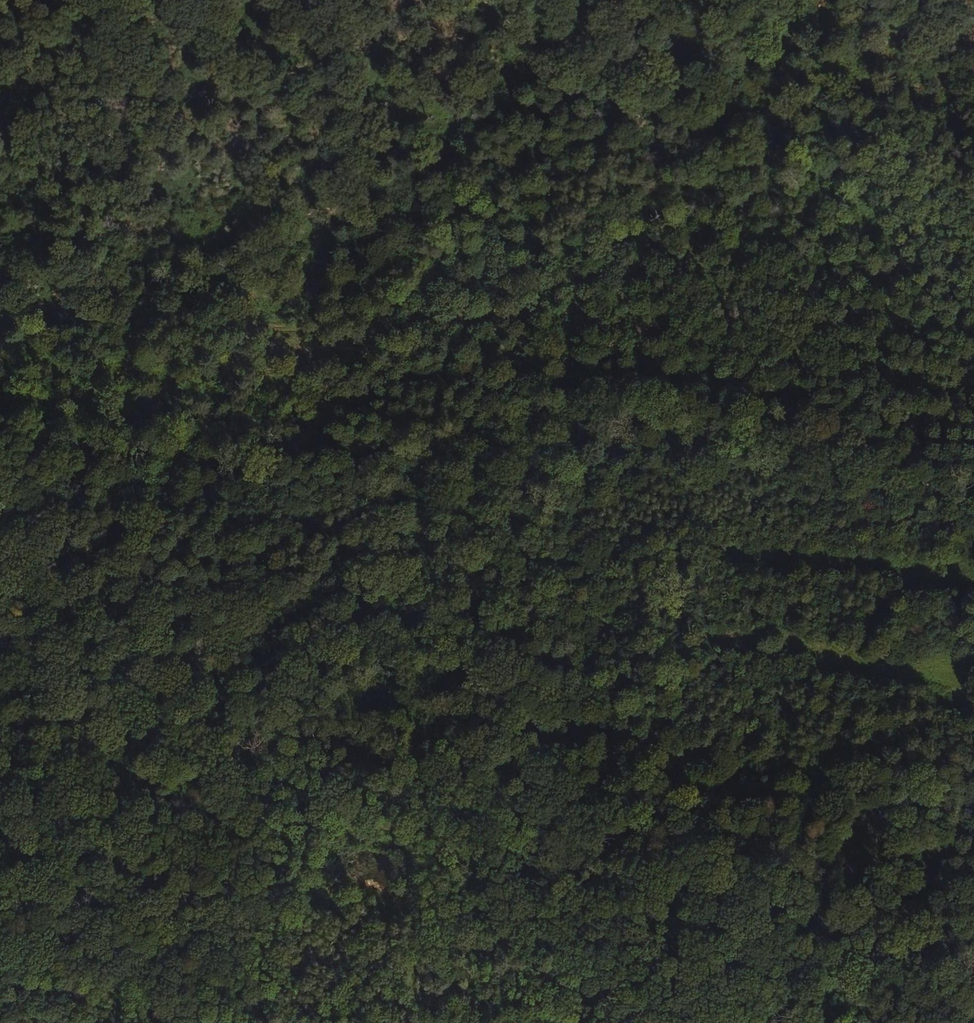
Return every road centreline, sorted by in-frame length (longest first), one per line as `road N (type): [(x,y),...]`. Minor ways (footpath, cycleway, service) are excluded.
road 1 (track): [(0,937),(226,704),(517,624),(537,611),(638,397),(644,329)]
road 2 (track): [(973,404),(601,315),(254,326)]
road 3 (track): [(187,742),(239,762),(286,764),(360,819),(464,861),(476,885),(479,942),(645,1022)]
road 4 (track): [(254,326),(57,210),(56,194),(125,158),(137,140),(0,136)]
road 5 (track): [(254,326),(233,340),(144,366),(65,370),(0,353)]

